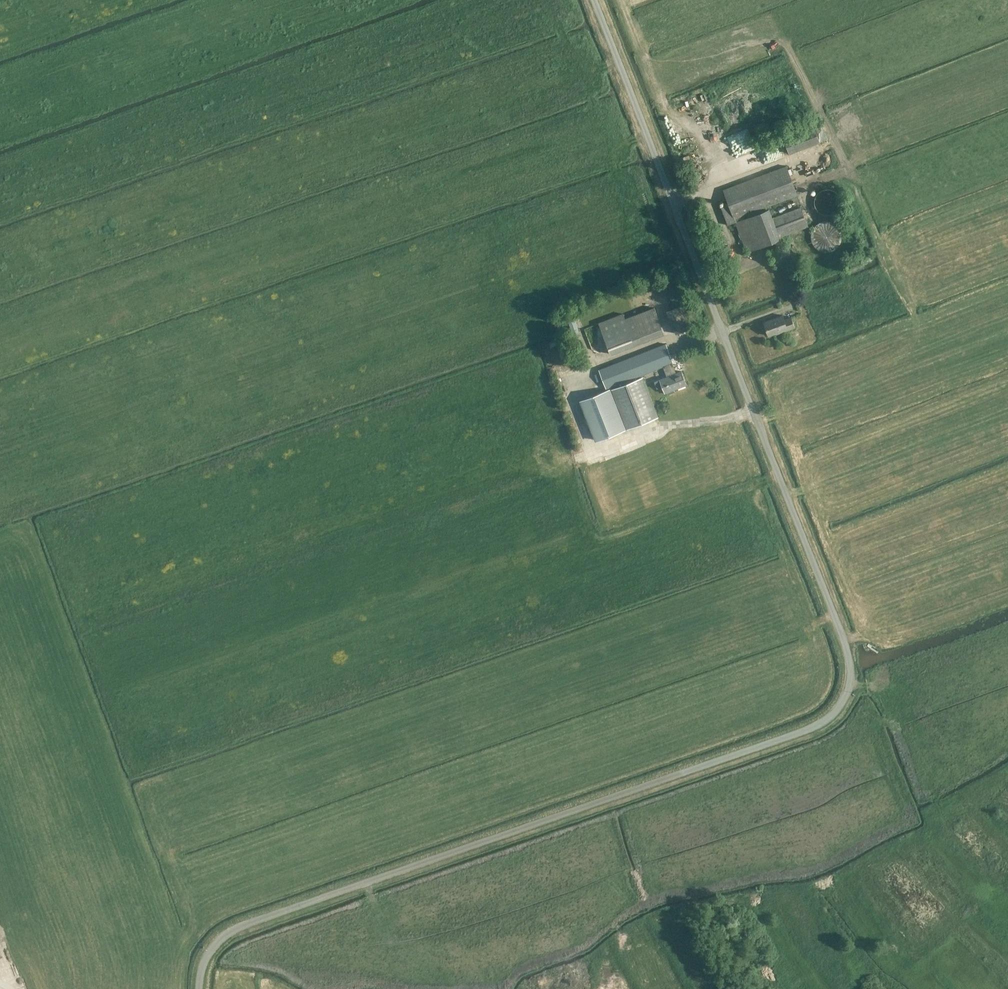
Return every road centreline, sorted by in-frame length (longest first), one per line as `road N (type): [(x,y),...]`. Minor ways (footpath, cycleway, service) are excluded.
road 1 (unclassified): [(199,988),(211,950),(237,927),(804,732),(827,721),(844,699),(847,645),(594,0)]

